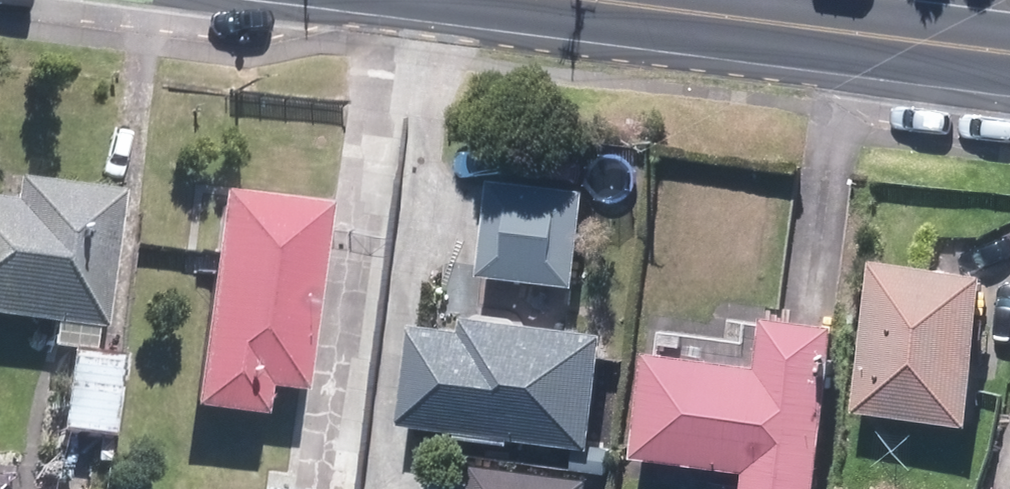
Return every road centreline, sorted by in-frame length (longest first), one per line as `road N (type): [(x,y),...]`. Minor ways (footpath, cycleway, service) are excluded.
road 1 (secondary): [(595,0),(1009,53)]

